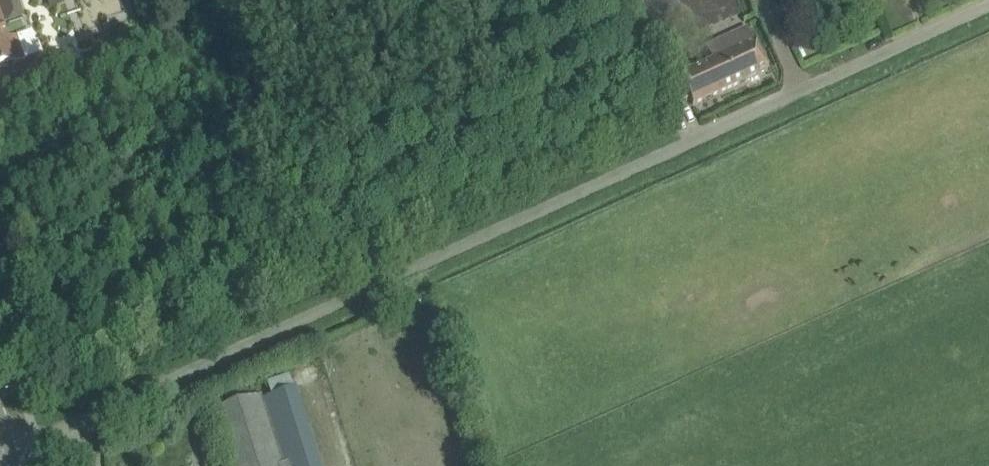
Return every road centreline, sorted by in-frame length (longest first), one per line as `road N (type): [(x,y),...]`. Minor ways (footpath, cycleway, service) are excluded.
road 1 (unclassified): [(11,455),(299,314),(988,5)]

